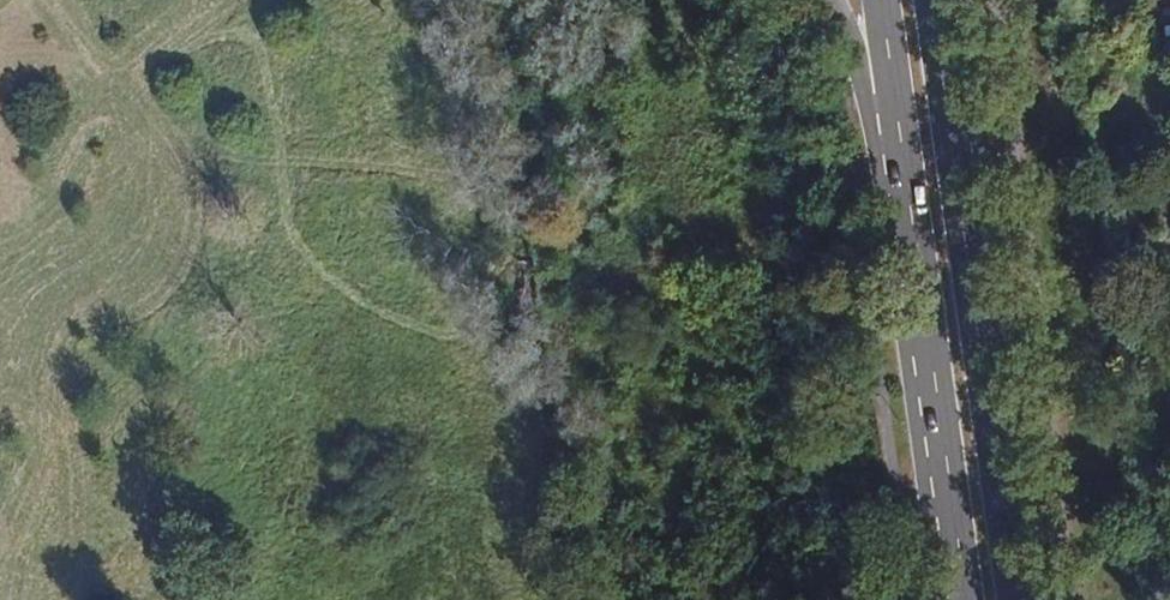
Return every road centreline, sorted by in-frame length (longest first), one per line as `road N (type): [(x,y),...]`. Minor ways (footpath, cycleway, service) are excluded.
road 1 (primary): [(1017,599),(934,0)]
road 2 (primary): [(882,110),(953,599)]
road 3 (primary): [(830,0),(882,110)]

